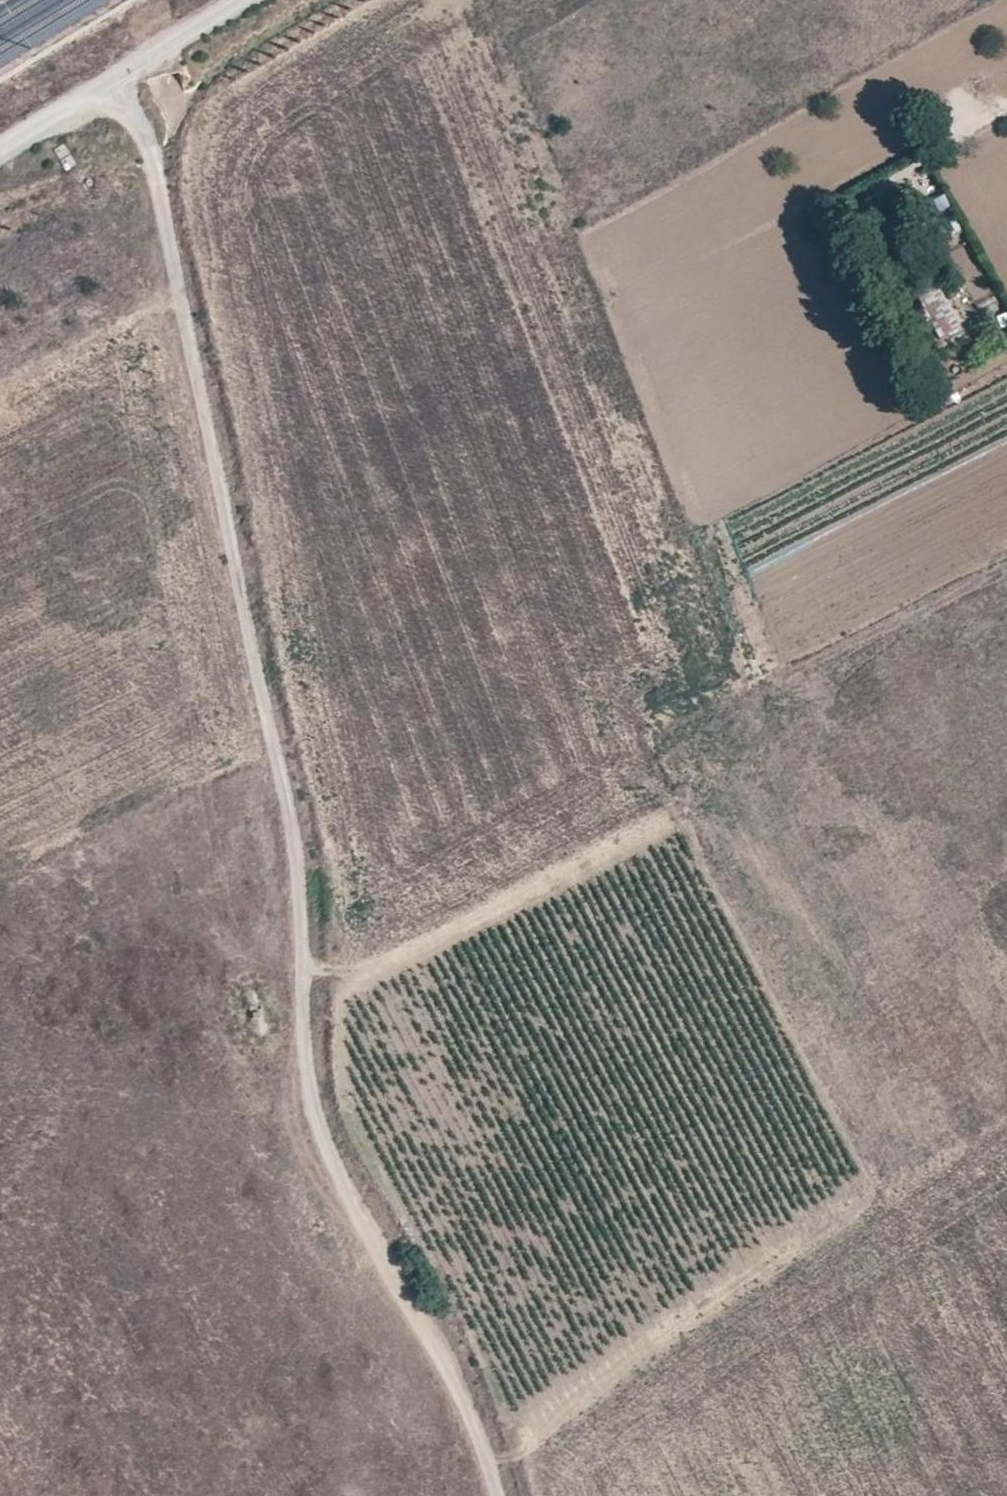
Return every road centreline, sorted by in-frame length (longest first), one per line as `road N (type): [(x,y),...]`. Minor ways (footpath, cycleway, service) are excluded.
road 1 (track): [(138,67),(301,856),(311,1087),(329,1145),(460,1370),(506,1495)]
road 2 (track): [(246,0),(0,153)]

